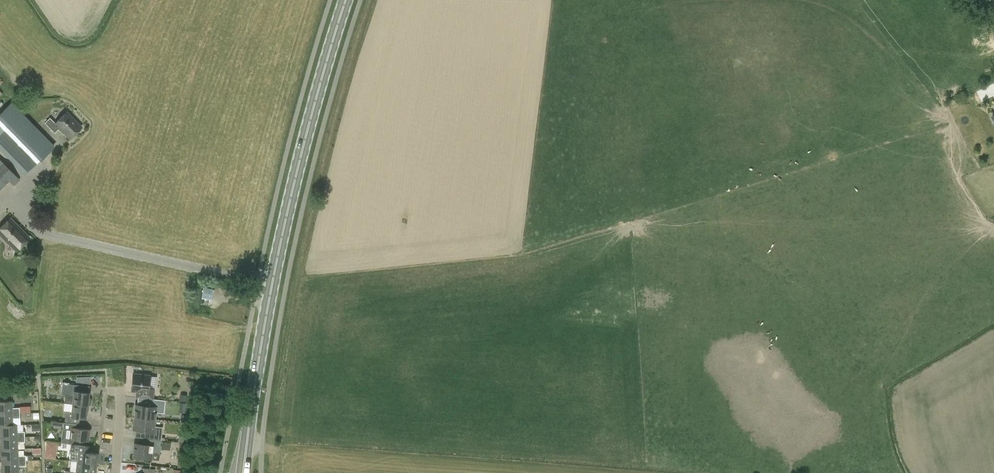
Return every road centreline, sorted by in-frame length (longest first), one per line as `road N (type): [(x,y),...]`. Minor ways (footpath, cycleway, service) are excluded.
road 1 (primary): [(243,472),(297,170),(345,0)]

